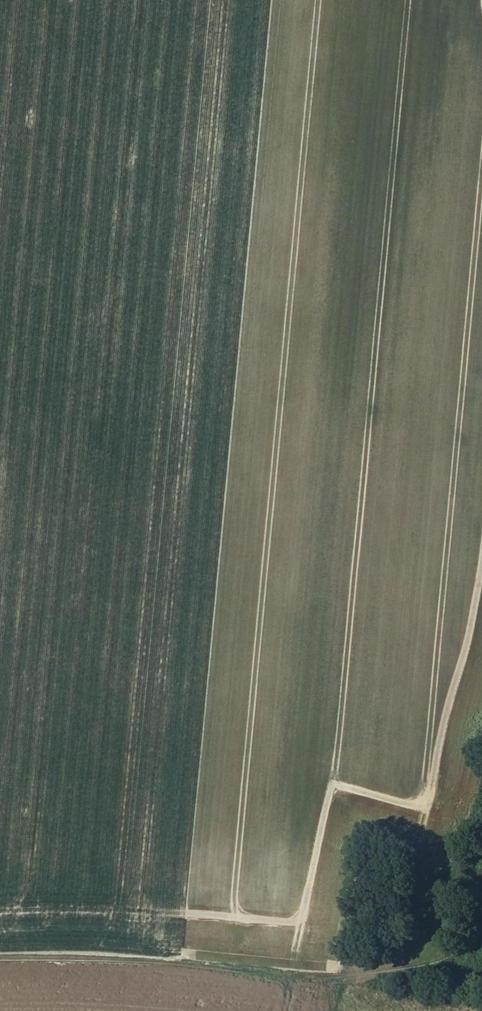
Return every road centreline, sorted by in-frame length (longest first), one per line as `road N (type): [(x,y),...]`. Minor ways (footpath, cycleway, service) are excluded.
road 1 (track): [(0,957),(152,954),(364,979),(426,968),(481,941)]

